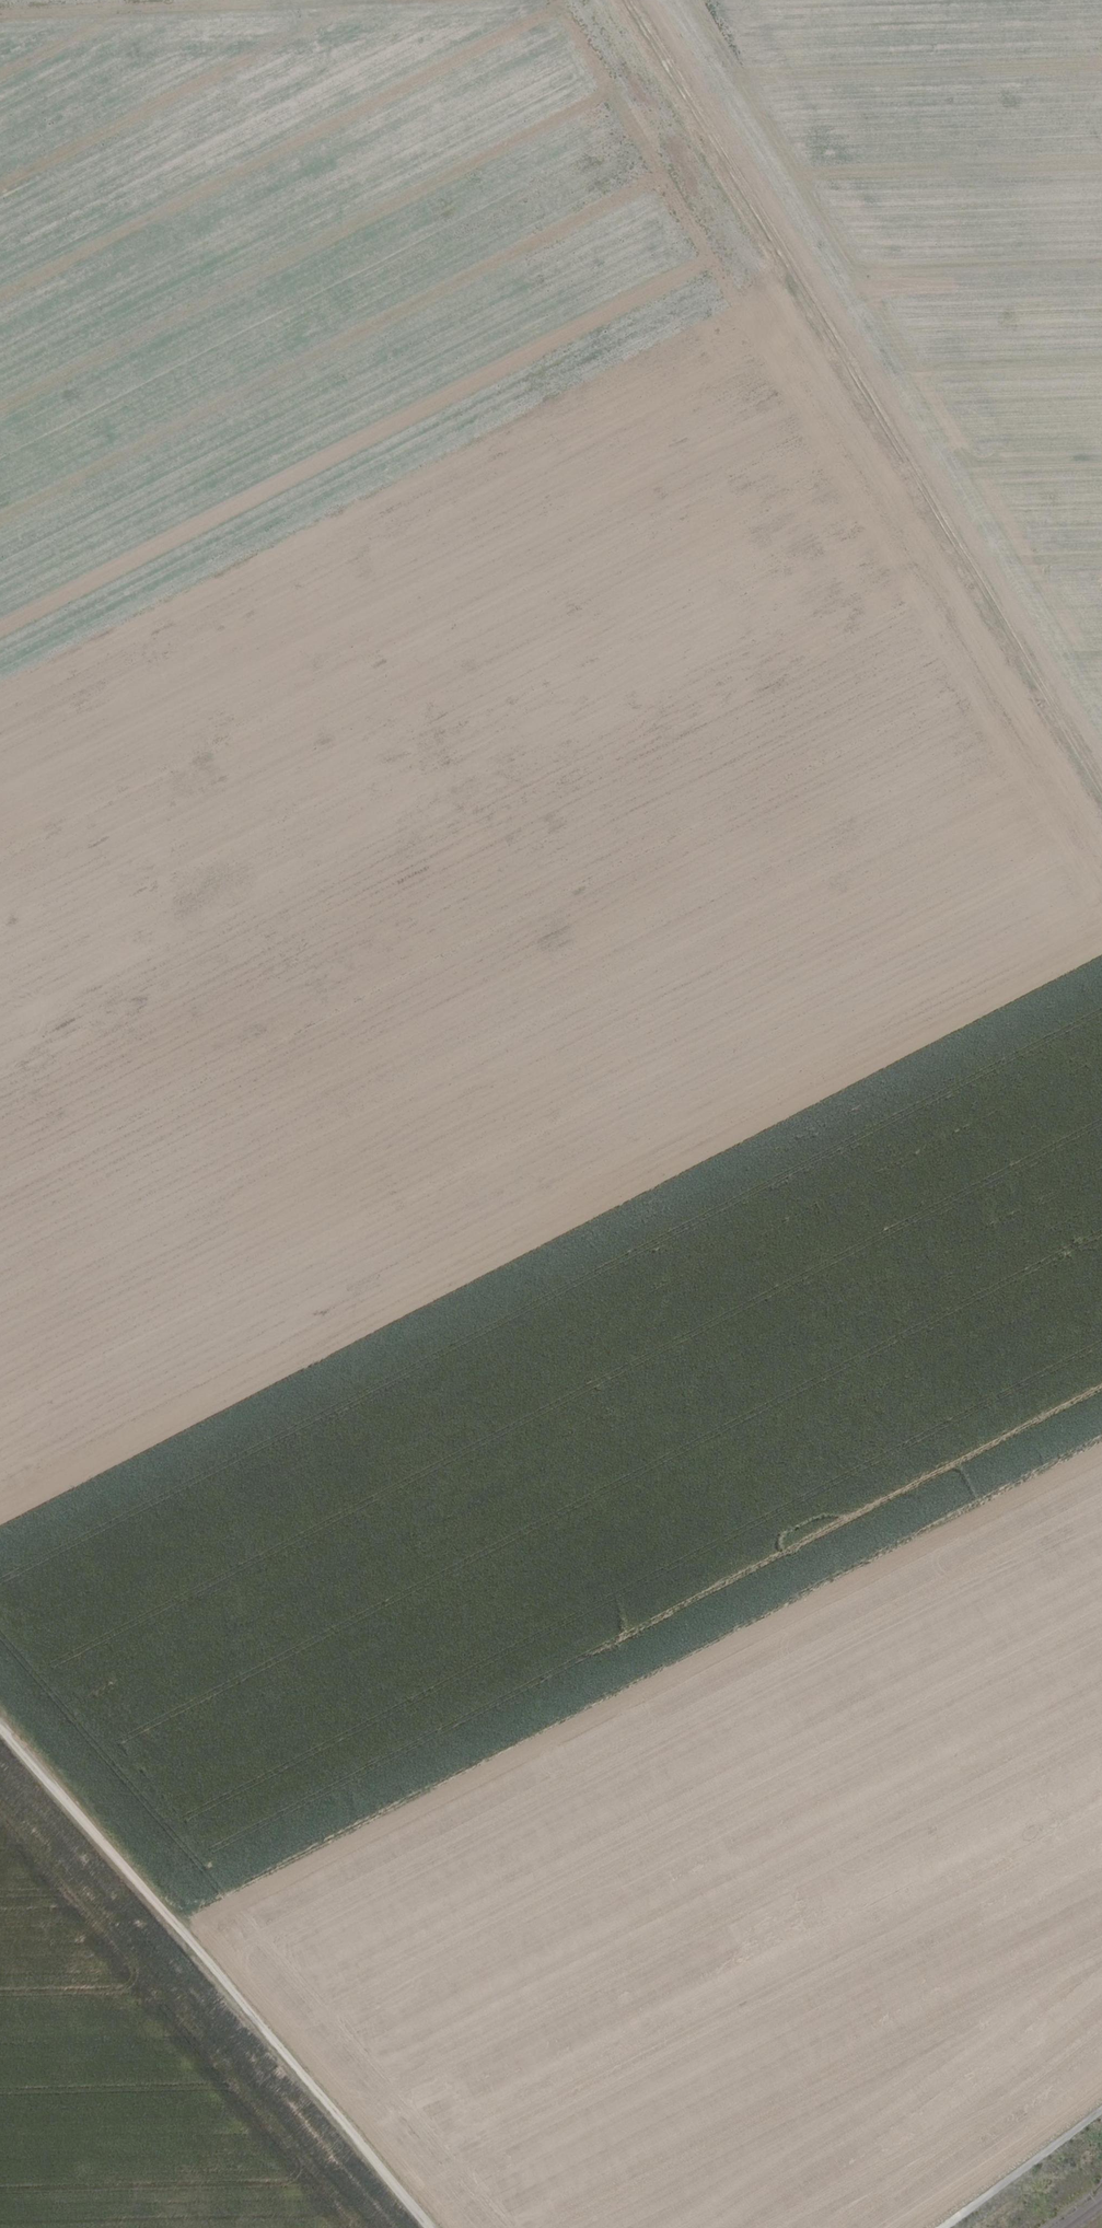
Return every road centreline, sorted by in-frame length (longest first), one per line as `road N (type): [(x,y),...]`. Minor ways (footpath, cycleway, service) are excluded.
road 1 (track): [(1101,794),(637,0)]
road 2 (track): [(427,2227),(0,1724)]
road 3 (track): [(941,2227),(1101,2108)]

